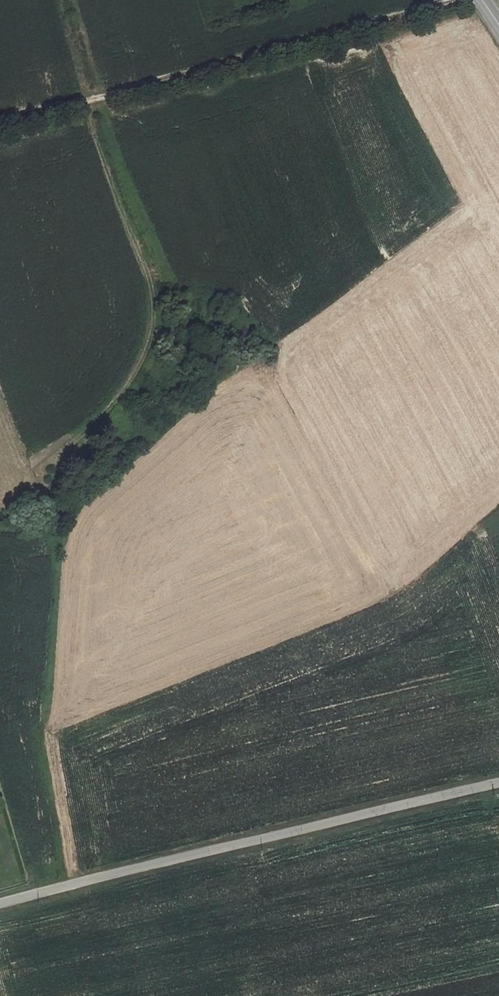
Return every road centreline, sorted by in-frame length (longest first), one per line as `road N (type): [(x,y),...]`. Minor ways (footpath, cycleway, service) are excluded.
road 1 (unclassified): [(0,904),(498,783)]
road 2 (track): [(458,0),(0,123)]

